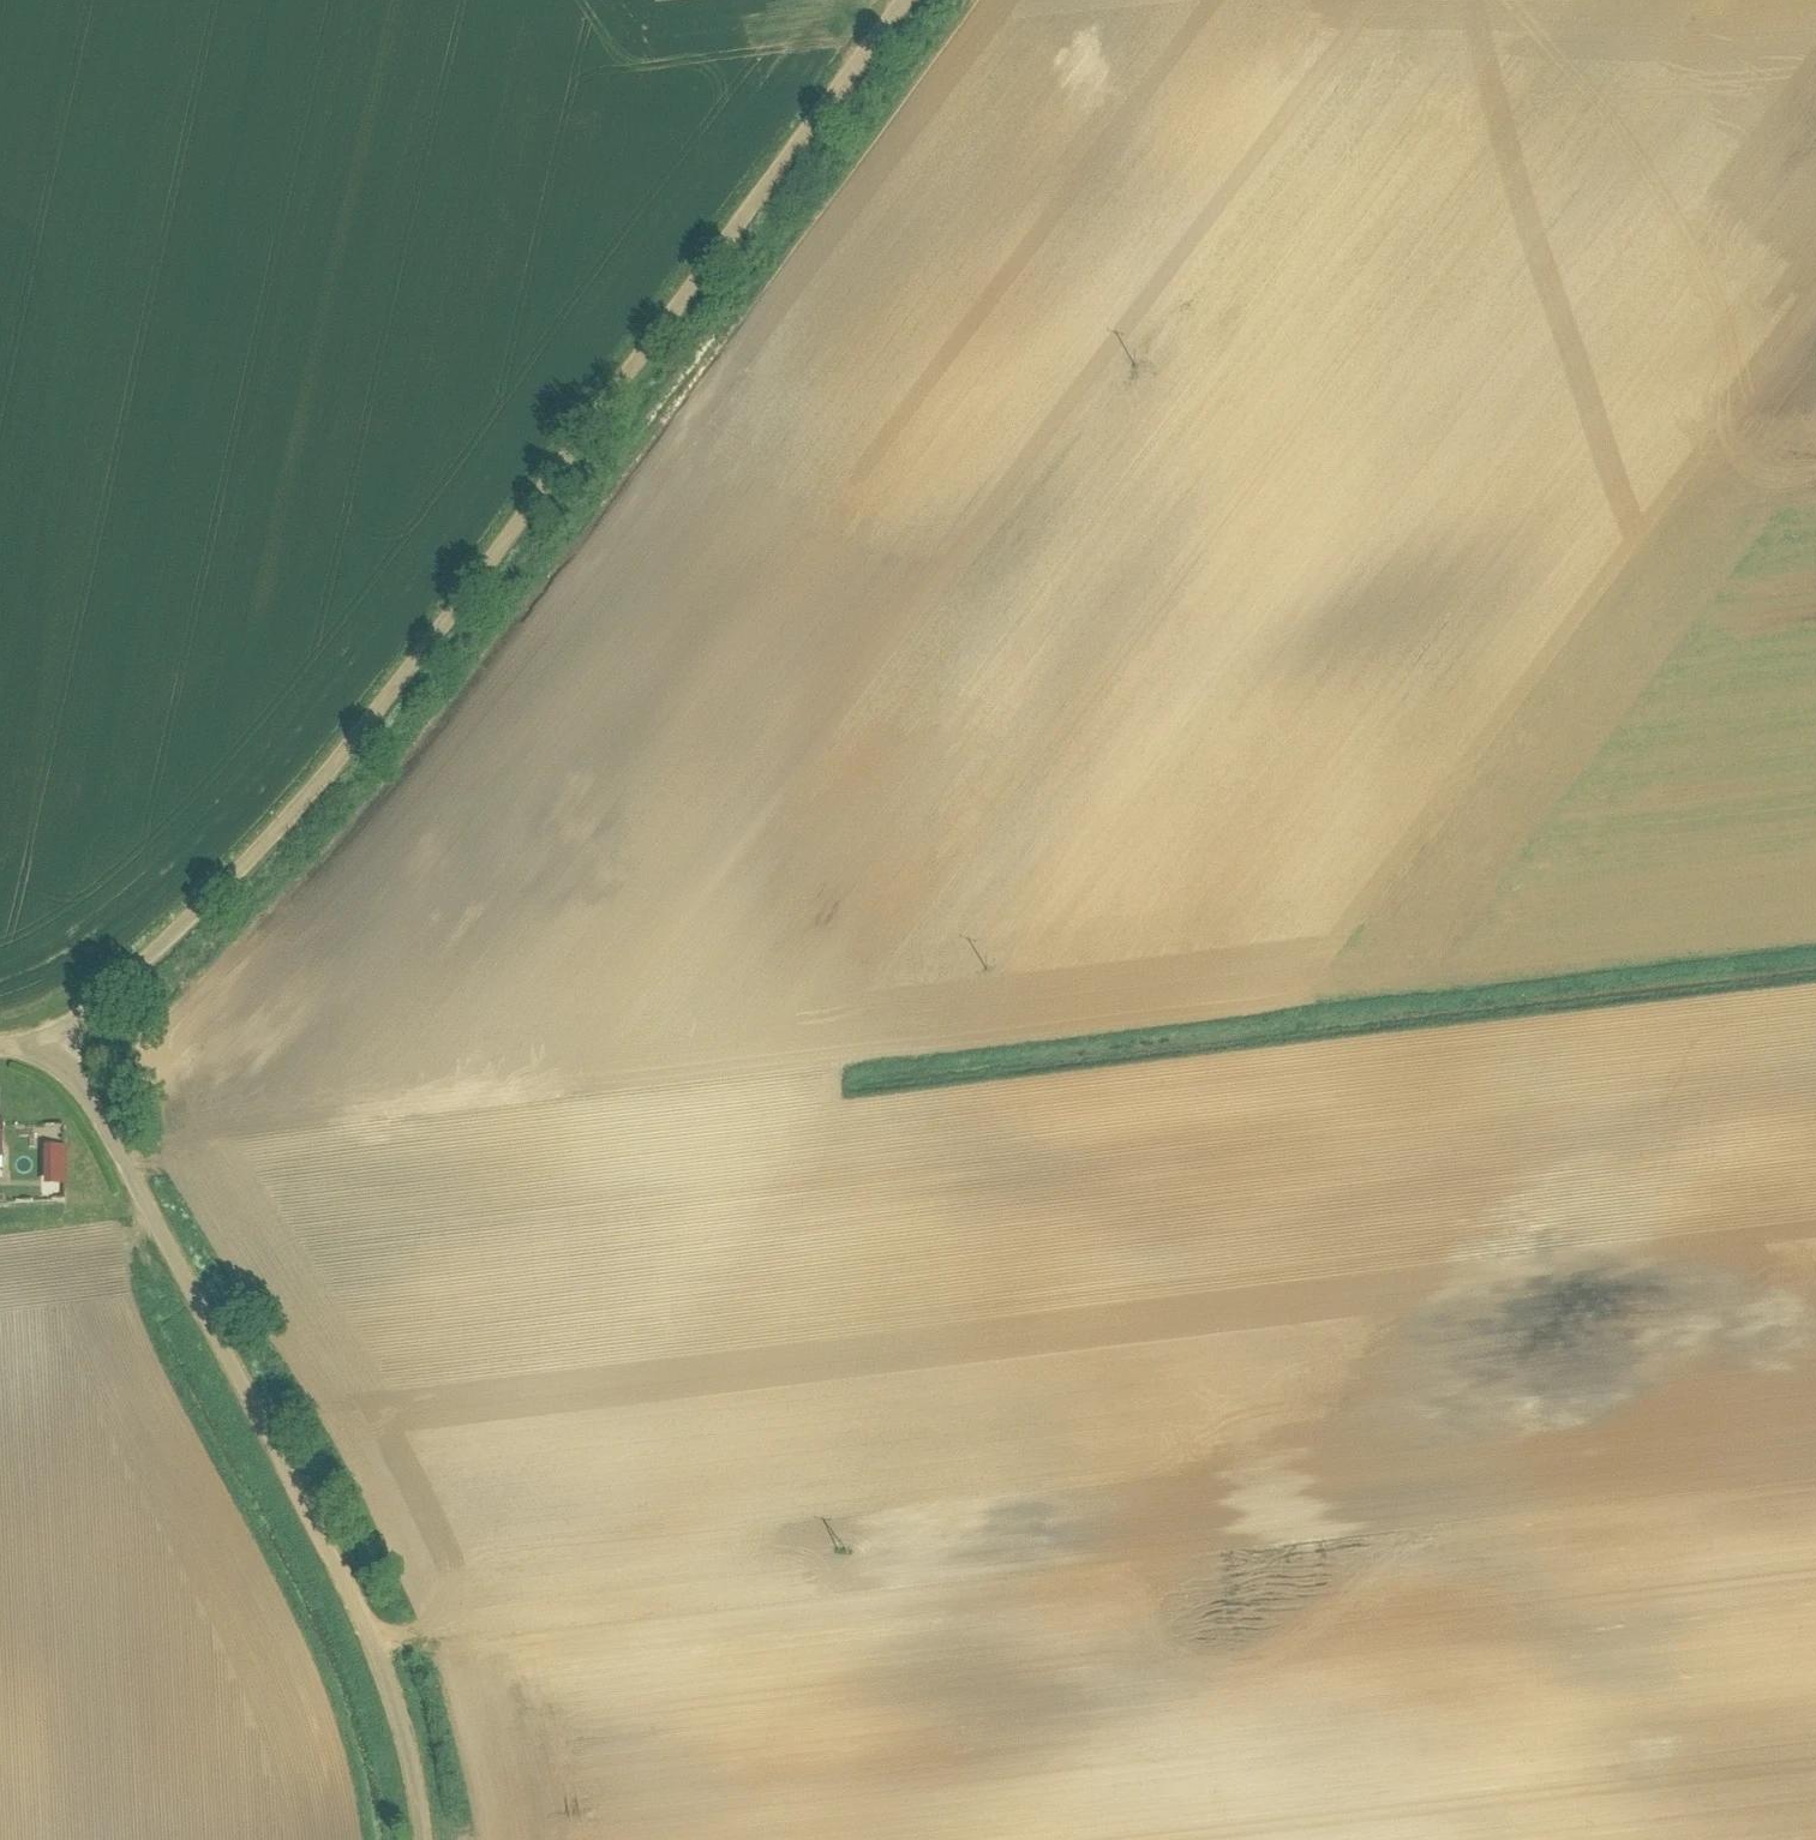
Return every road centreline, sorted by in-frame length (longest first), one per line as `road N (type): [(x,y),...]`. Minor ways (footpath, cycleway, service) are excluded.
road 1 (unclassified): [(46,1034),(227,897),(917,0)]
road 2 (unclassified): [(408,1839),(353,1622),(46,1034)]

